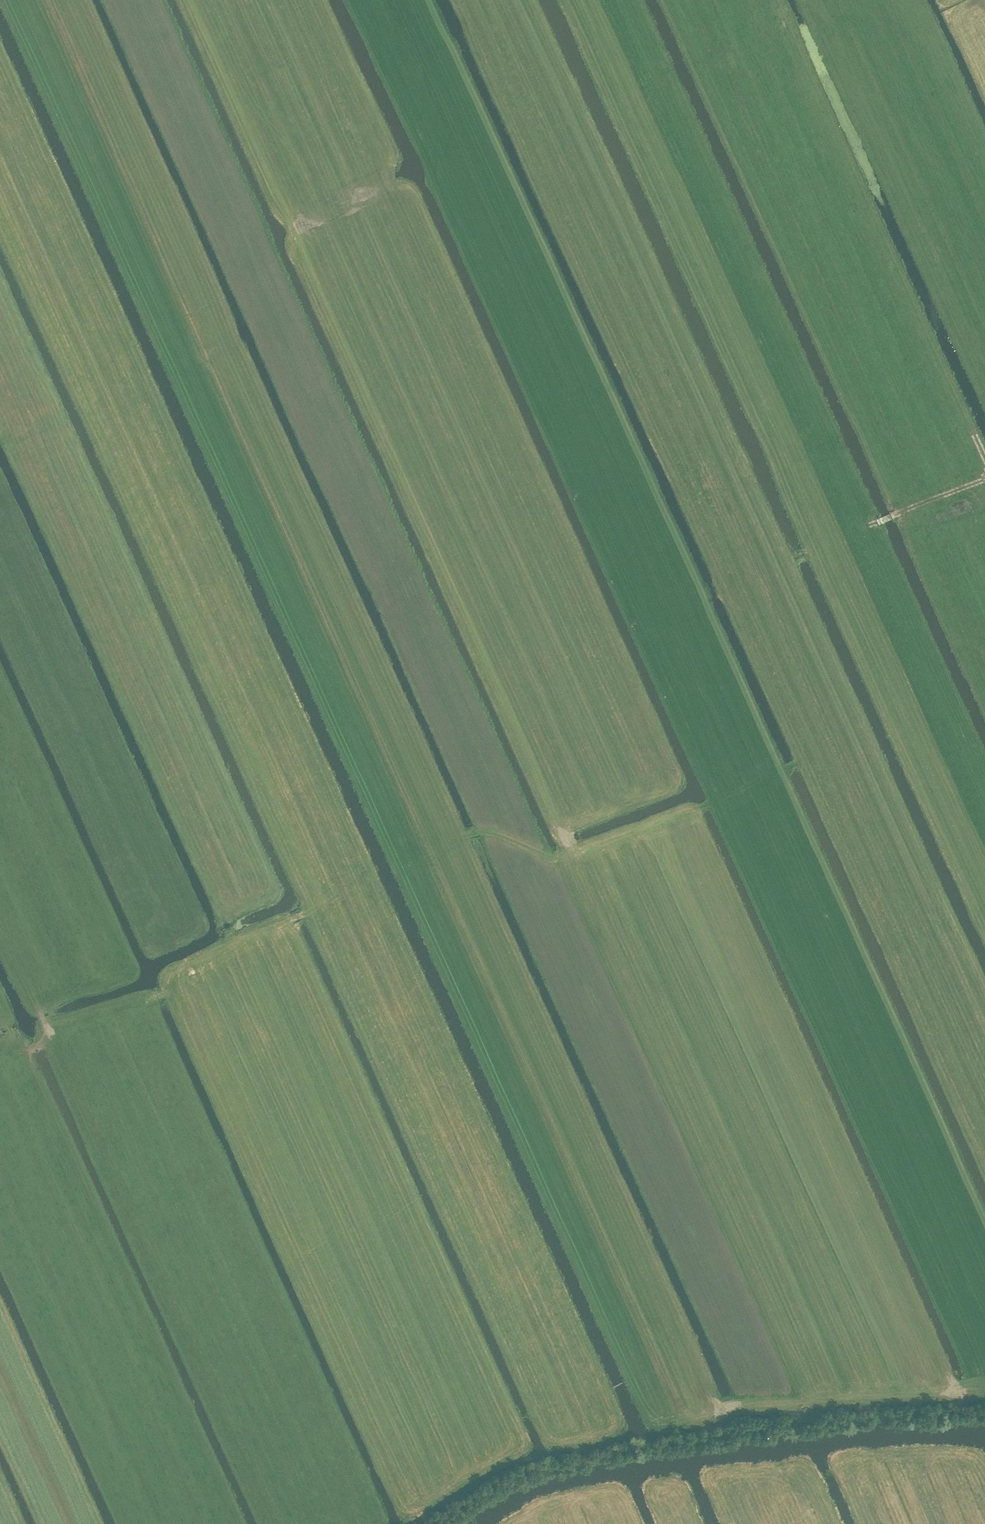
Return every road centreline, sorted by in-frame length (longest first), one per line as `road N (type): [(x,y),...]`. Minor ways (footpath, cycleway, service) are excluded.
road 1 (track): [(774,0),(984,457)]
road 2 (track): [(984,480),(866,527)]

